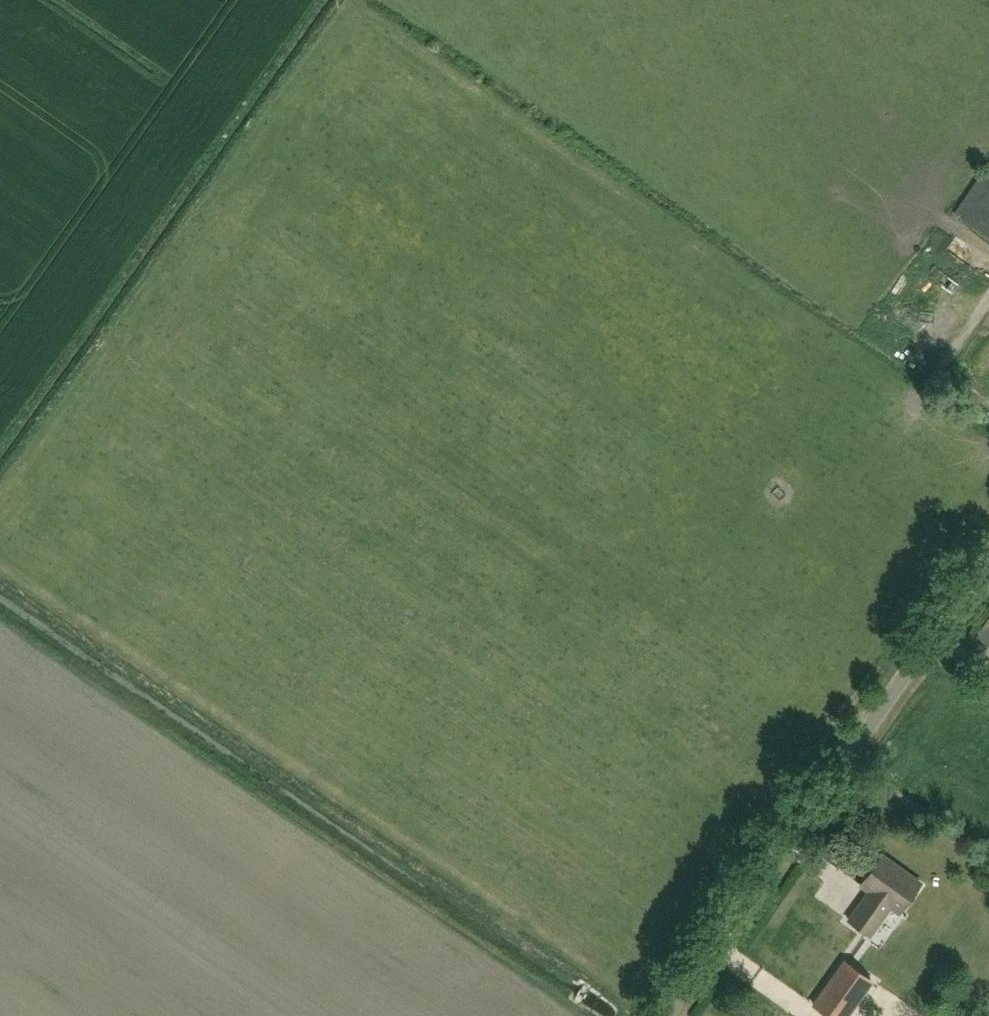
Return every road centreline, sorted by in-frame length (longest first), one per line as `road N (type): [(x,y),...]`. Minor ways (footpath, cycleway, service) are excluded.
road 1 (unclassified): [(988,561),(667,1015)]

